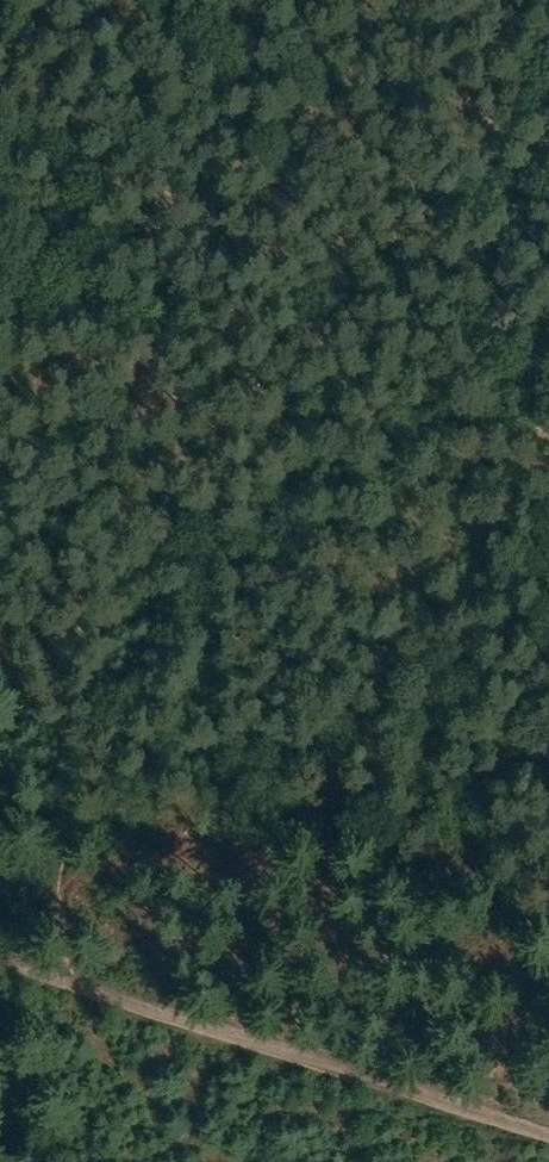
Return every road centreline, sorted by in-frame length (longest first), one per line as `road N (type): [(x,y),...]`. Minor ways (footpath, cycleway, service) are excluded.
road 1 (track): [(548,1148),(77,1005)]

